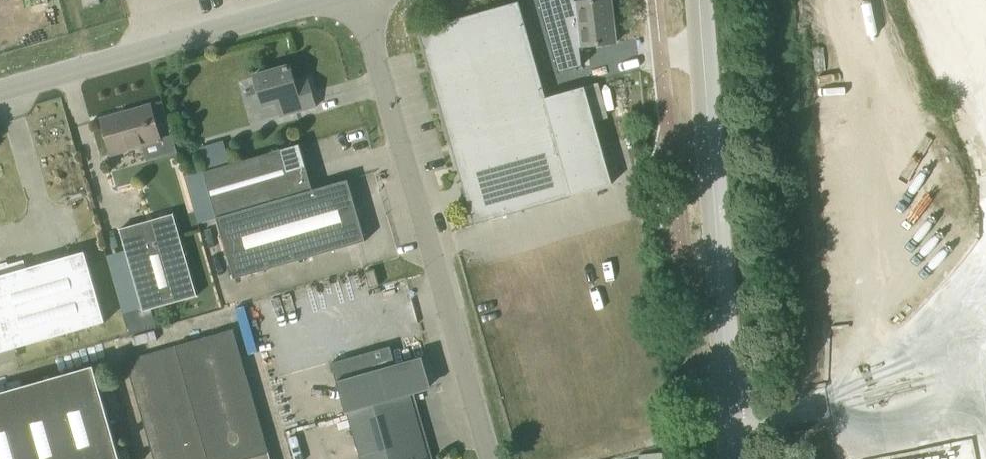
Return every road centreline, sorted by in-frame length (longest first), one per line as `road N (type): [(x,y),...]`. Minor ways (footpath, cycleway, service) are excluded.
road 1 (unclassified): [(491,458),(366,0)]
road 2 (unclassified): [(737,458),(700,0)]
road 3 (unclassified): [(0,92),(327,0)]

